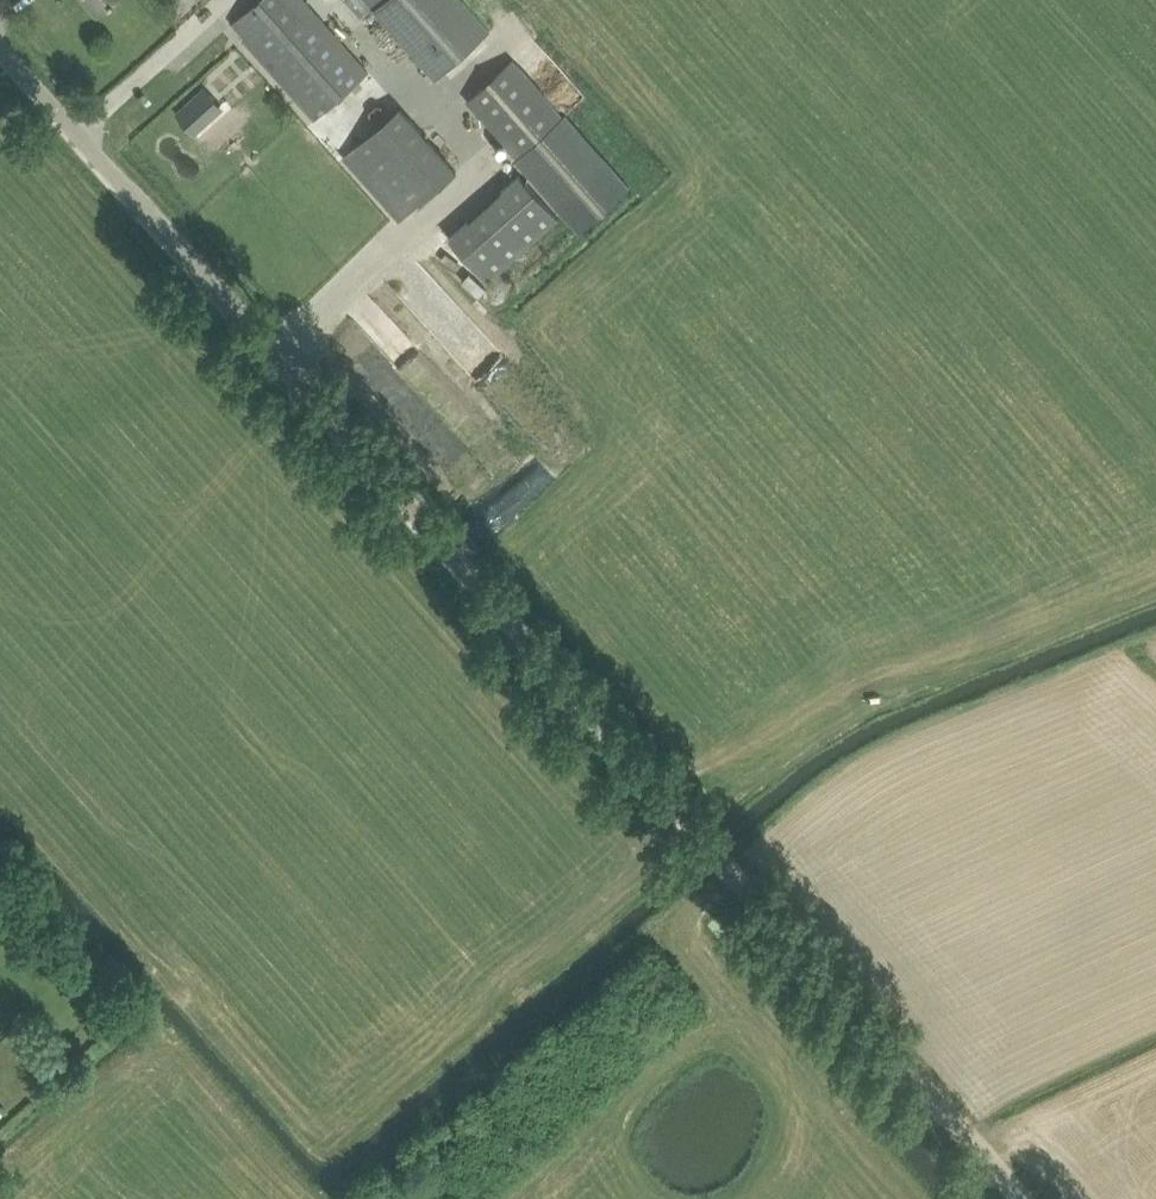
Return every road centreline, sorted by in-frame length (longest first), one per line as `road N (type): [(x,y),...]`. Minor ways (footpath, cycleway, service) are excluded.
road 1 (unclassified): [(1030,1198),(0,40)]

